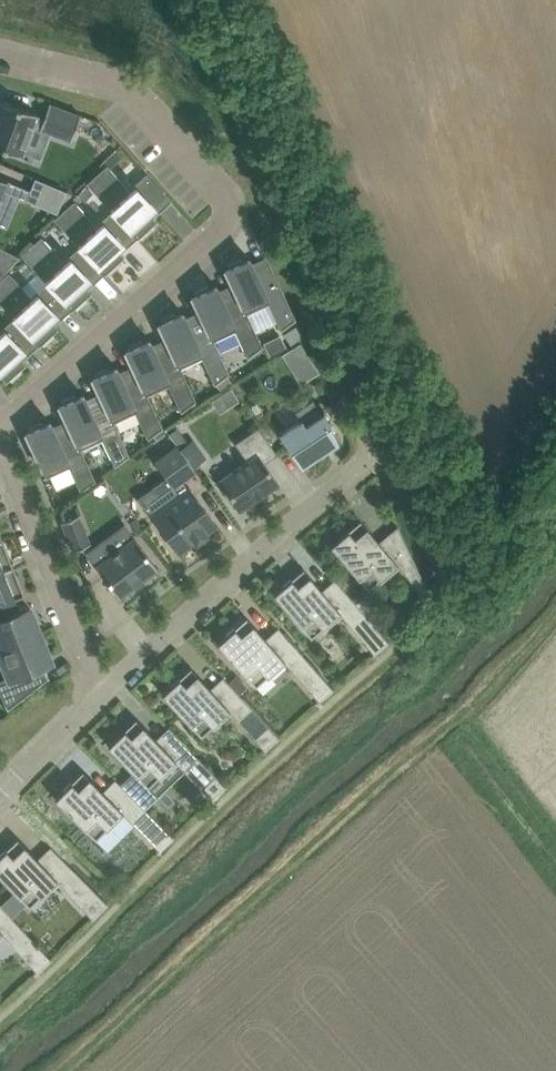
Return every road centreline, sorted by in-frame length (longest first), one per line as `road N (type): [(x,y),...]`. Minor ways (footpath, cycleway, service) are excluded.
road 1 (track): [(71,1070),(434,736),(555,610)]
road 2 (residential): [(0,55),(129,87),(239,211),(0,427)]
road 3 (residential): [(103,693),(377,450)]
road 4 (residential): [(0,438),(103,693)]
road 5 (residential): [(0,794),(103,693)]

